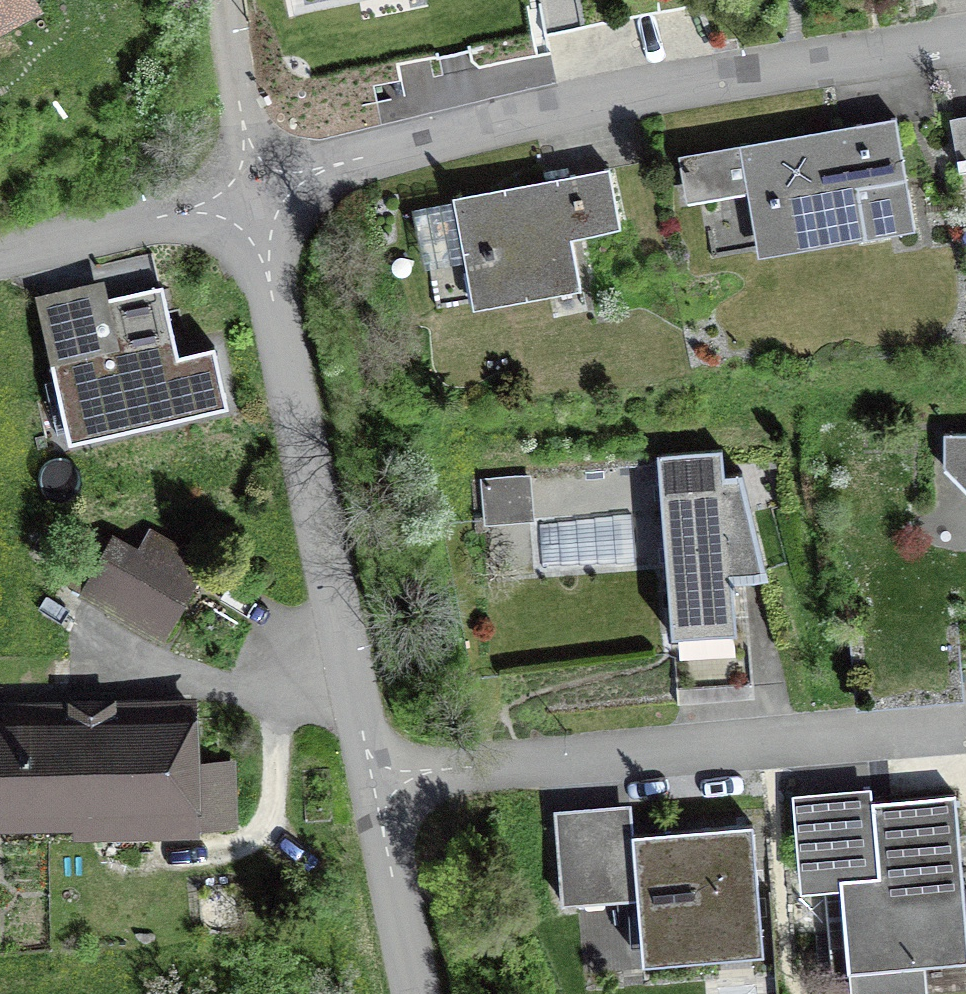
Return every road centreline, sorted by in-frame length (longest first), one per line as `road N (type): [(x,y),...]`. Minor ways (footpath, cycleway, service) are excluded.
road 1 (residential): [(244,193),(843,55),(965,35)]
road 2 (residential): [(244,193),(372,782)]
road 3 (residential): [(959,735),(372,782)]
road 4 (residential): [(0,259),(244,193)]
road 5 (residential): [(372,782),(416,993)]
road 6 (residential): [(219,0),(244,193)]

